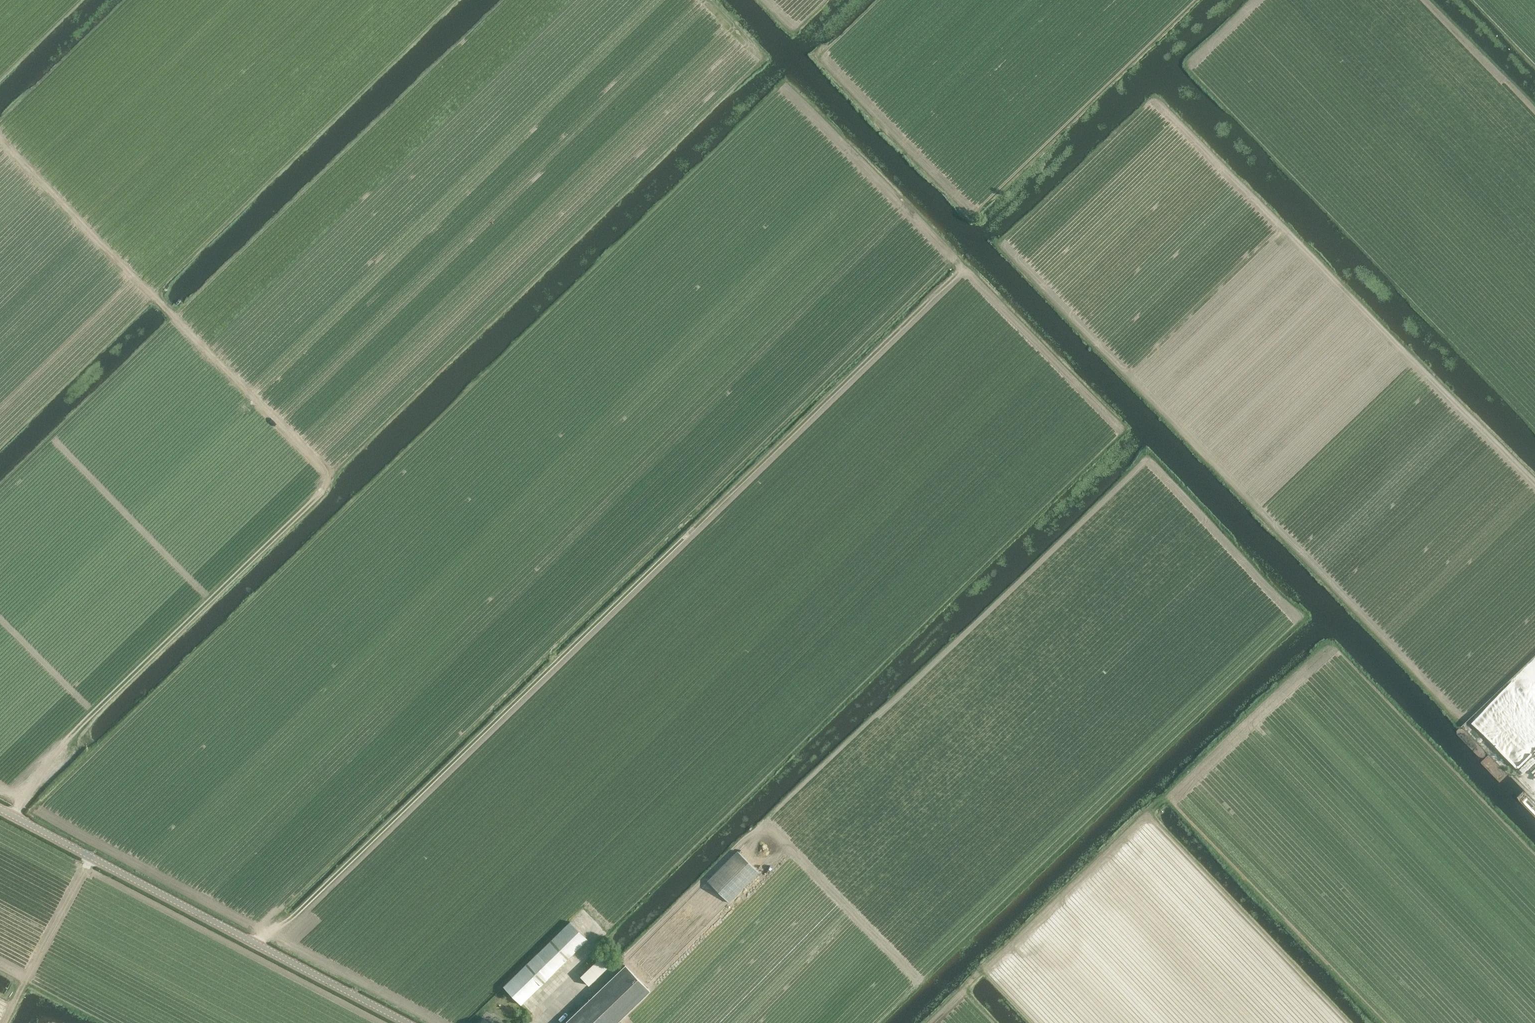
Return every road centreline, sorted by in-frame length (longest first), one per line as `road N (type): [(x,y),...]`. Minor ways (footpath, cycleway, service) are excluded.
road 1 (residential): [(408,1022),(0,809)]

